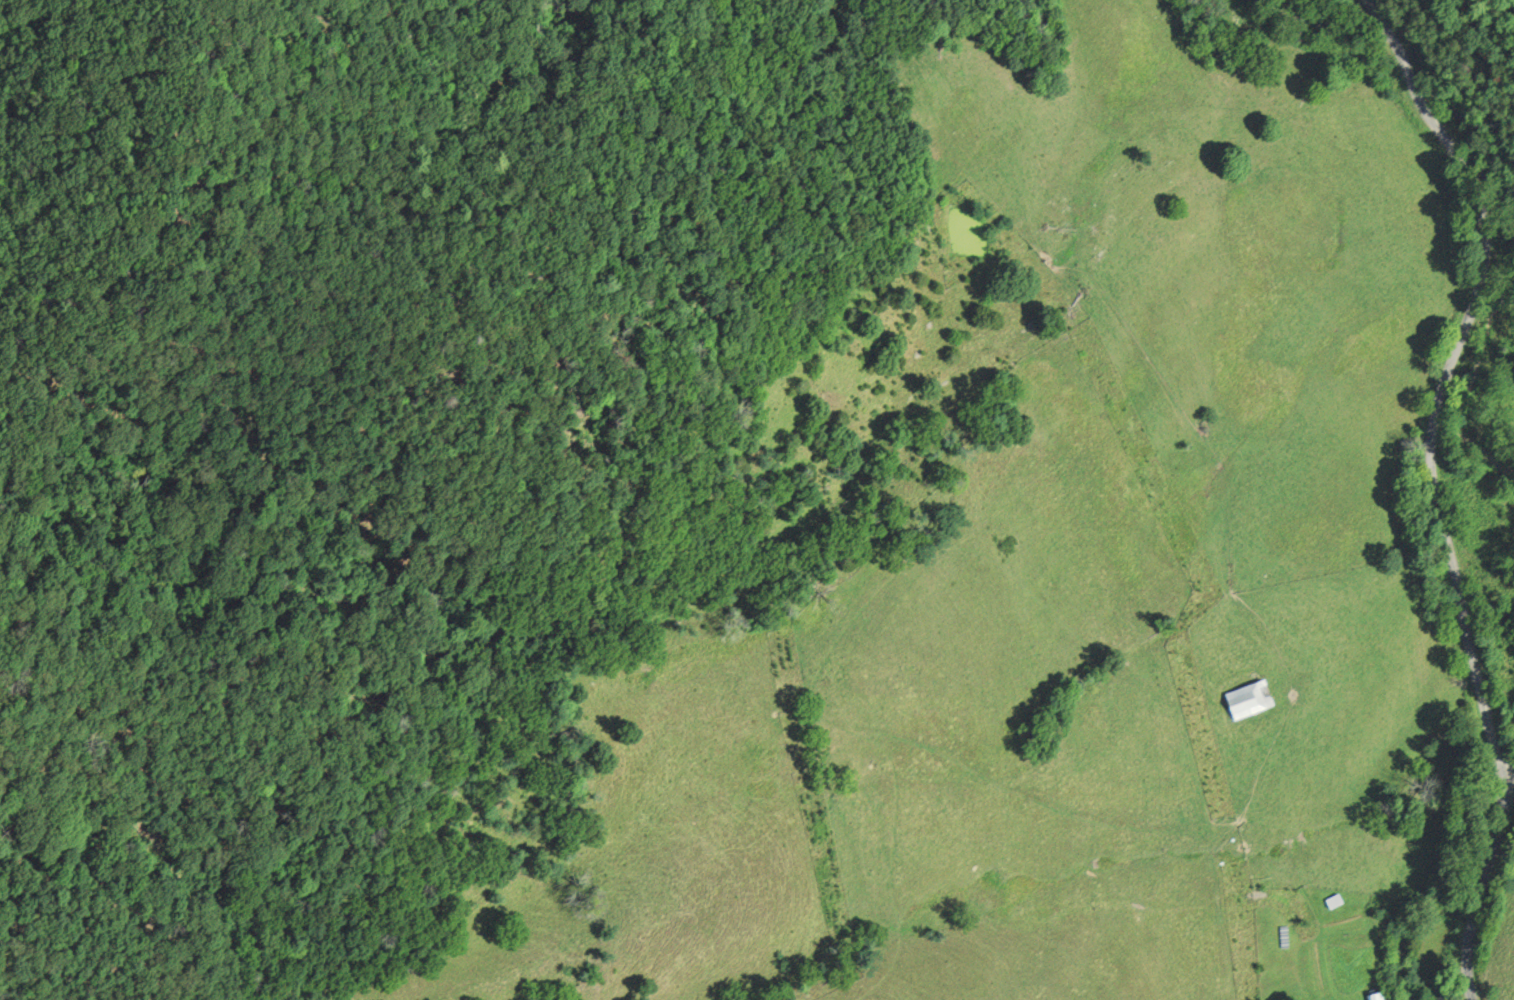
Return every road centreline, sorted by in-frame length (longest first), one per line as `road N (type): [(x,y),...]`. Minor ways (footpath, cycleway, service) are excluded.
road 1 (tertiary): [(1471,999),(1466,965),(1502,778),(1438,468),(1457,346),(1485,283),(1483,206),(1370,0)]

